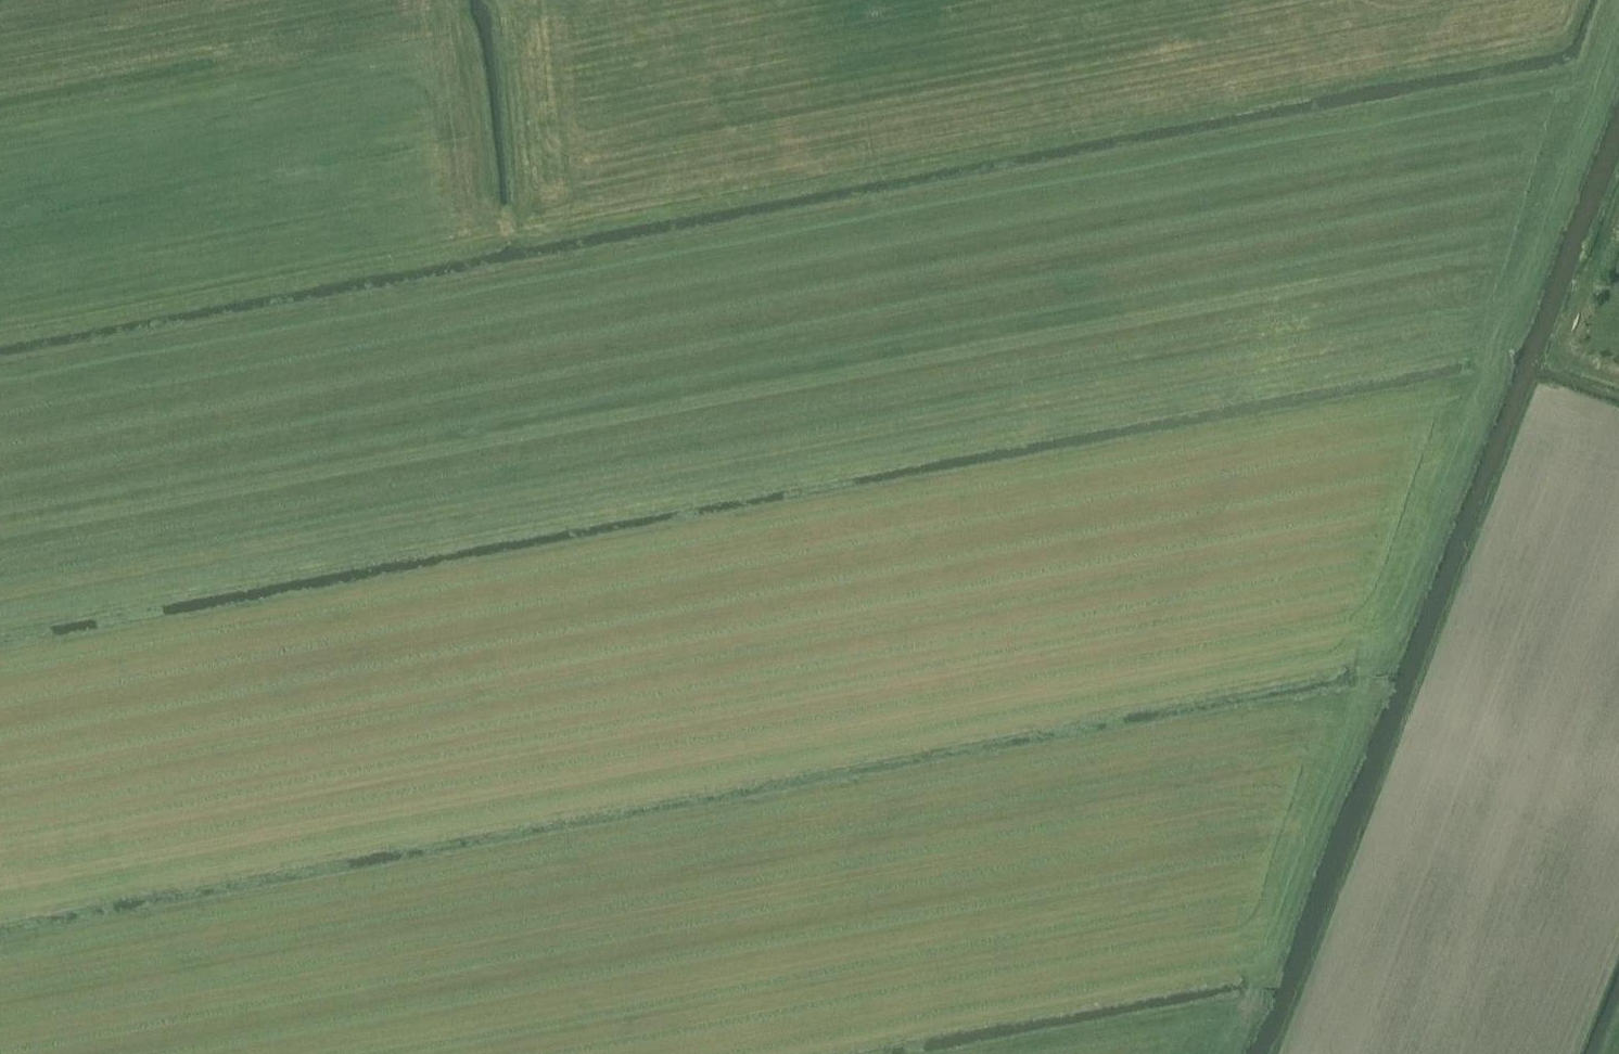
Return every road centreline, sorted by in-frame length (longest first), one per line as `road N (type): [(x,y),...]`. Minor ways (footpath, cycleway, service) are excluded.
road 1 (track): [(1325,778),(1618,24)]

